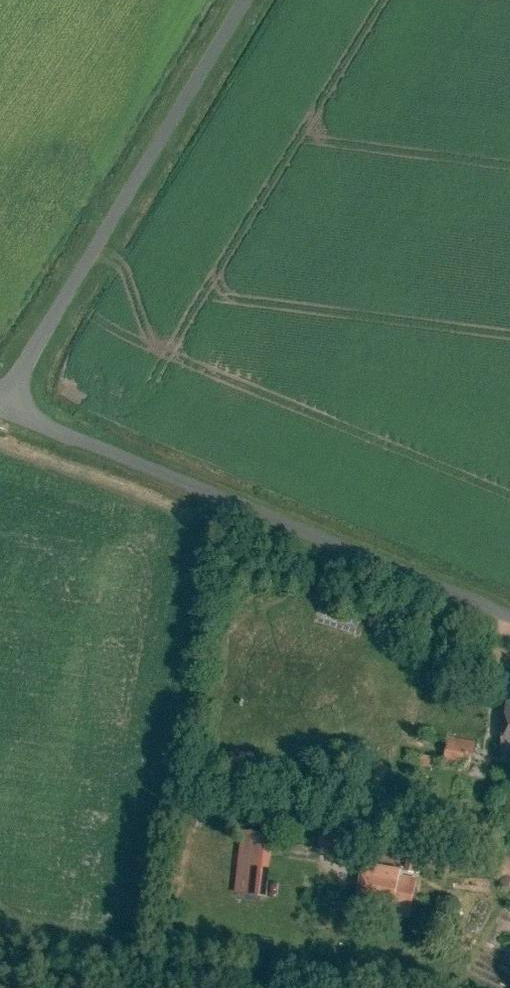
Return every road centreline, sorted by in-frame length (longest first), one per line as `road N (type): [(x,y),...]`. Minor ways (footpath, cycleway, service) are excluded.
road 1 (unclassified): [(2,410),(509,617)]
road 2 (unclassified): [(2,410),(247,0)]

